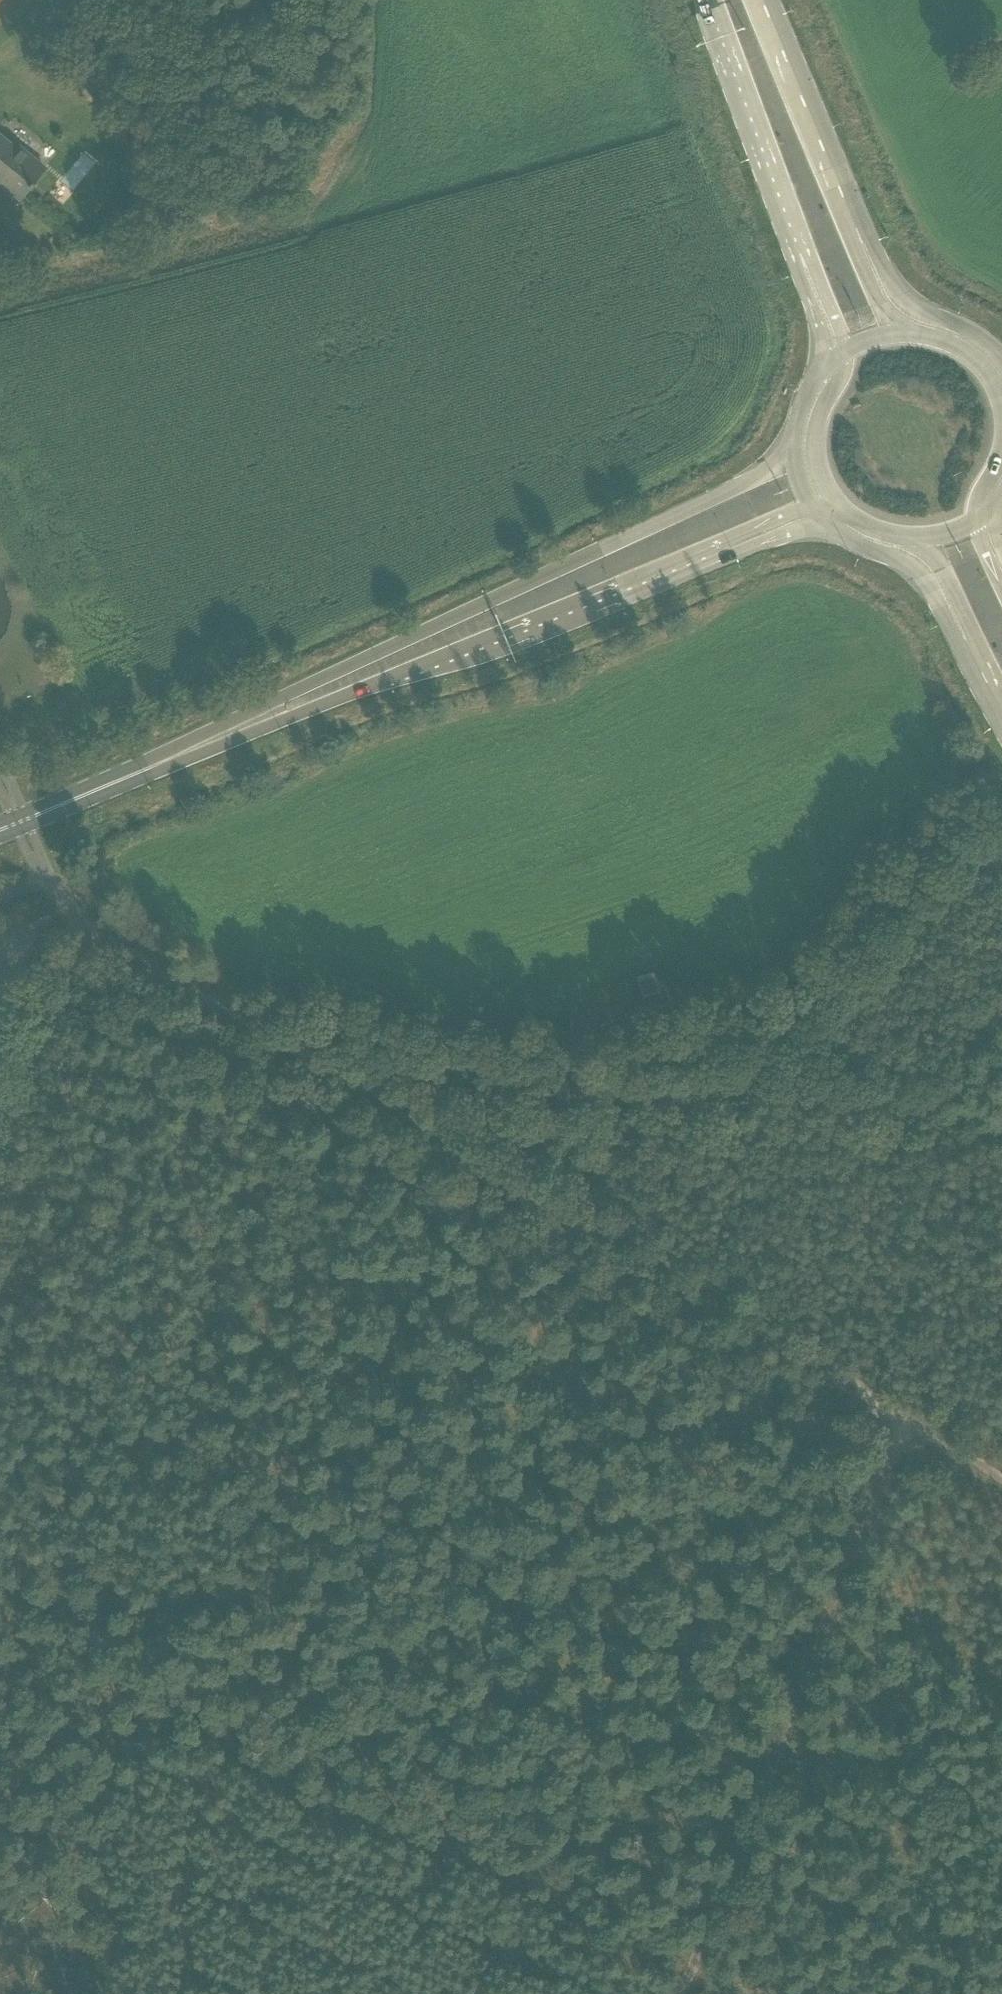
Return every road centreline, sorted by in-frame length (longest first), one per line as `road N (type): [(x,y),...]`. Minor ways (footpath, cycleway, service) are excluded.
road 1 (track): [(47,880),(89,922),(888,1410),(905,1430),(902,1469),(687,1993)]
road 2 (secondary): [(795,454),(196,745)]
road 3 (secondary): [(196,745),(471,654),(719,552)]
road 4 (track): [(376,1092),(442,1073),(733,1087)]
road 5 (primary): [(712,0),(796,242)]
road 6 (primary): [(855,225),(766,0)]
road 7 (primary): [(827,523),(916,568),(949,628),(973,655)]
road 8 (primary): [(1001,357),(978,335),(910,306),(855,225)]
road 9 (secondary): [(27,819),(196,745)]
road 10 (primary): [(843,353),(815,433),(818,466),(835,501)]
road 11 (primary): [(922,537),(967,621),(973,655)]
road 12 (unclassified): [(15,823),(47,880),(27,819)]
road 13 (primary): [(1001,401),(966,351),(902,332)]
road 14 (primary): [(796,242),(827,365)]
road 15 (primary): [(796,242),(843,353)]

